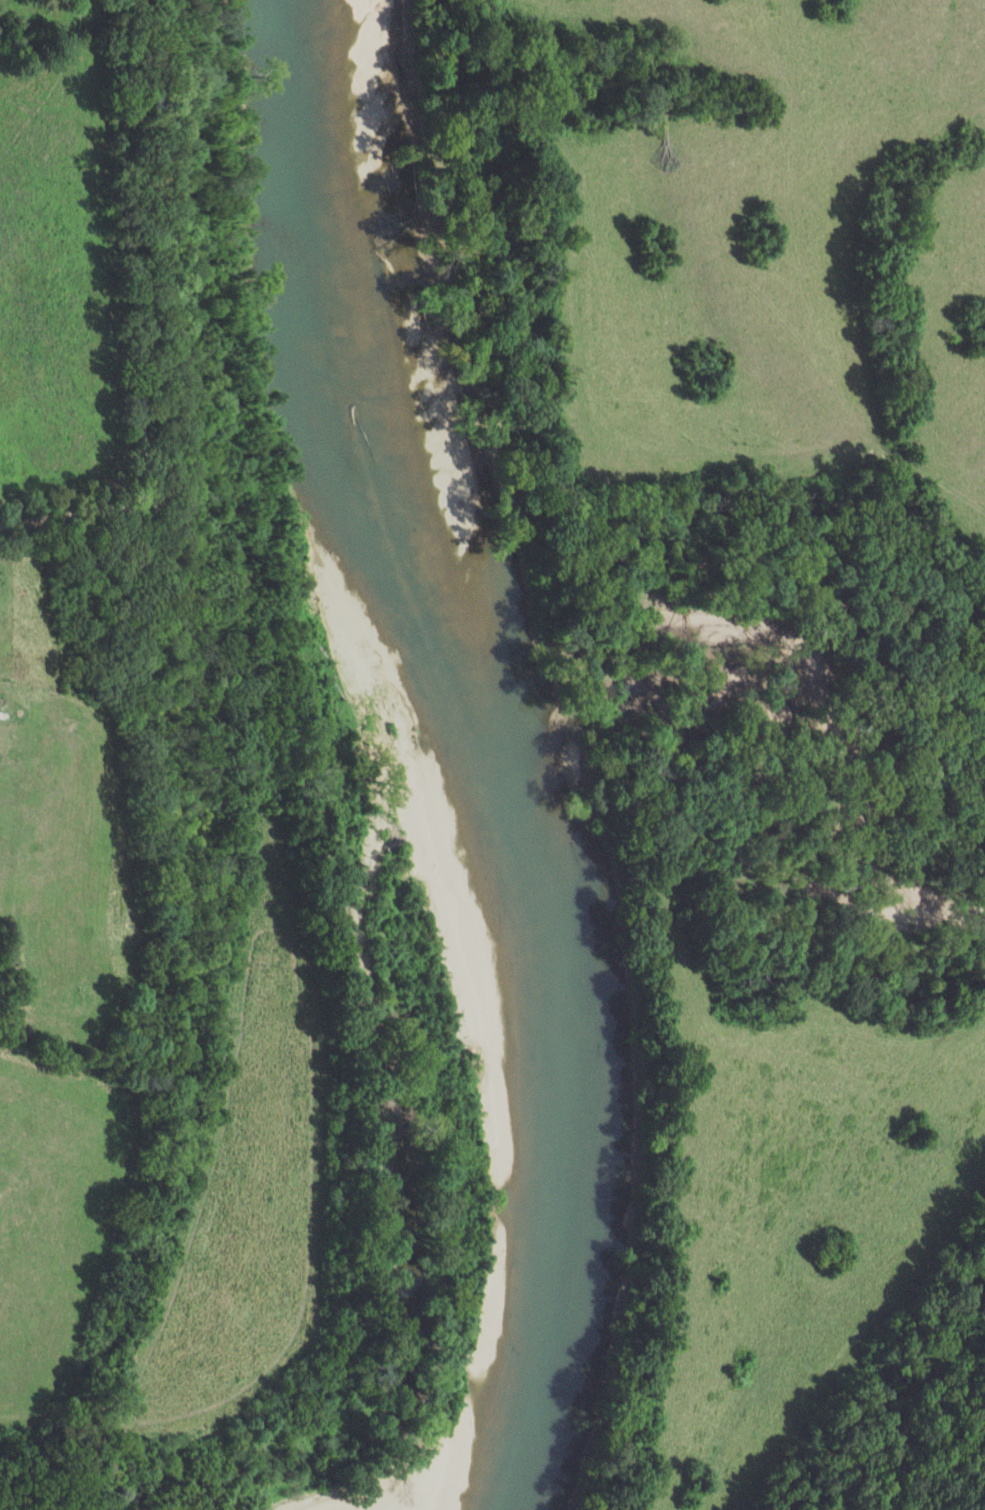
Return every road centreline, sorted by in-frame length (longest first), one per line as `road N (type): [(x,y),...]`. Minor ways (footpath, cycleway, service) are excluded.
road 1 (track): [(984,509),(924,485),(878,452),(853,446),(788,453),(747,432),(724,432),(640,482),(584,474),(563,440),(563,226),(572,170),(545,126)]
road 2 (residential): [(122,0),(135,496),(0,530)]

